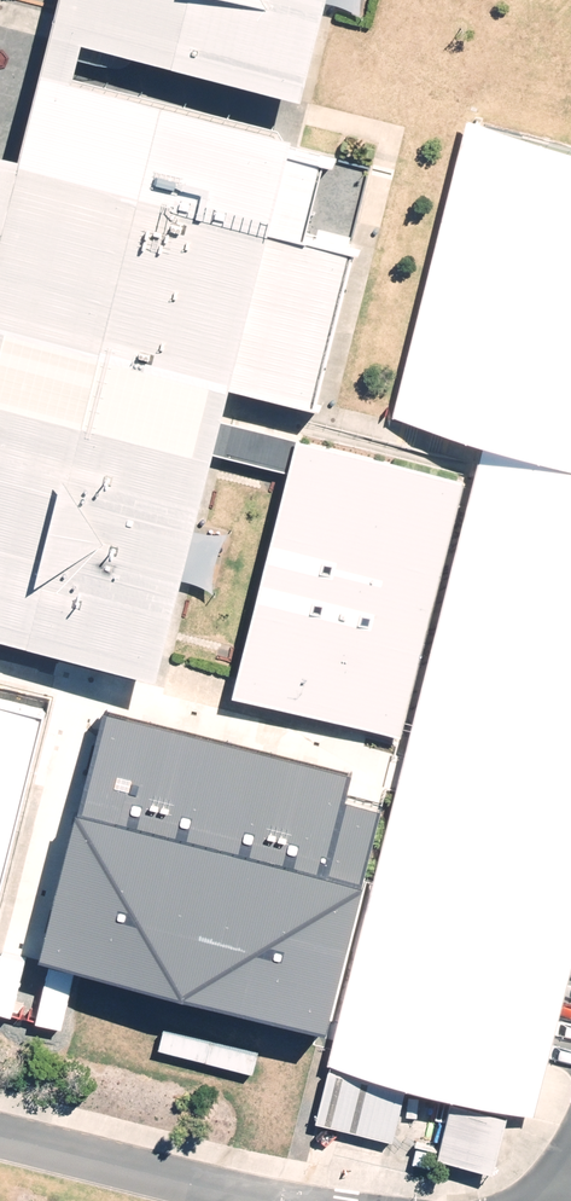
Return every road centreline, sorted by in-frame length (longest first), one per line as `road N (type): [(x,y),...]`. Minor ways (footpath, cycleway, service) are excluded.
road 1 (unclassified): [(0,1129),(294,1200)]

